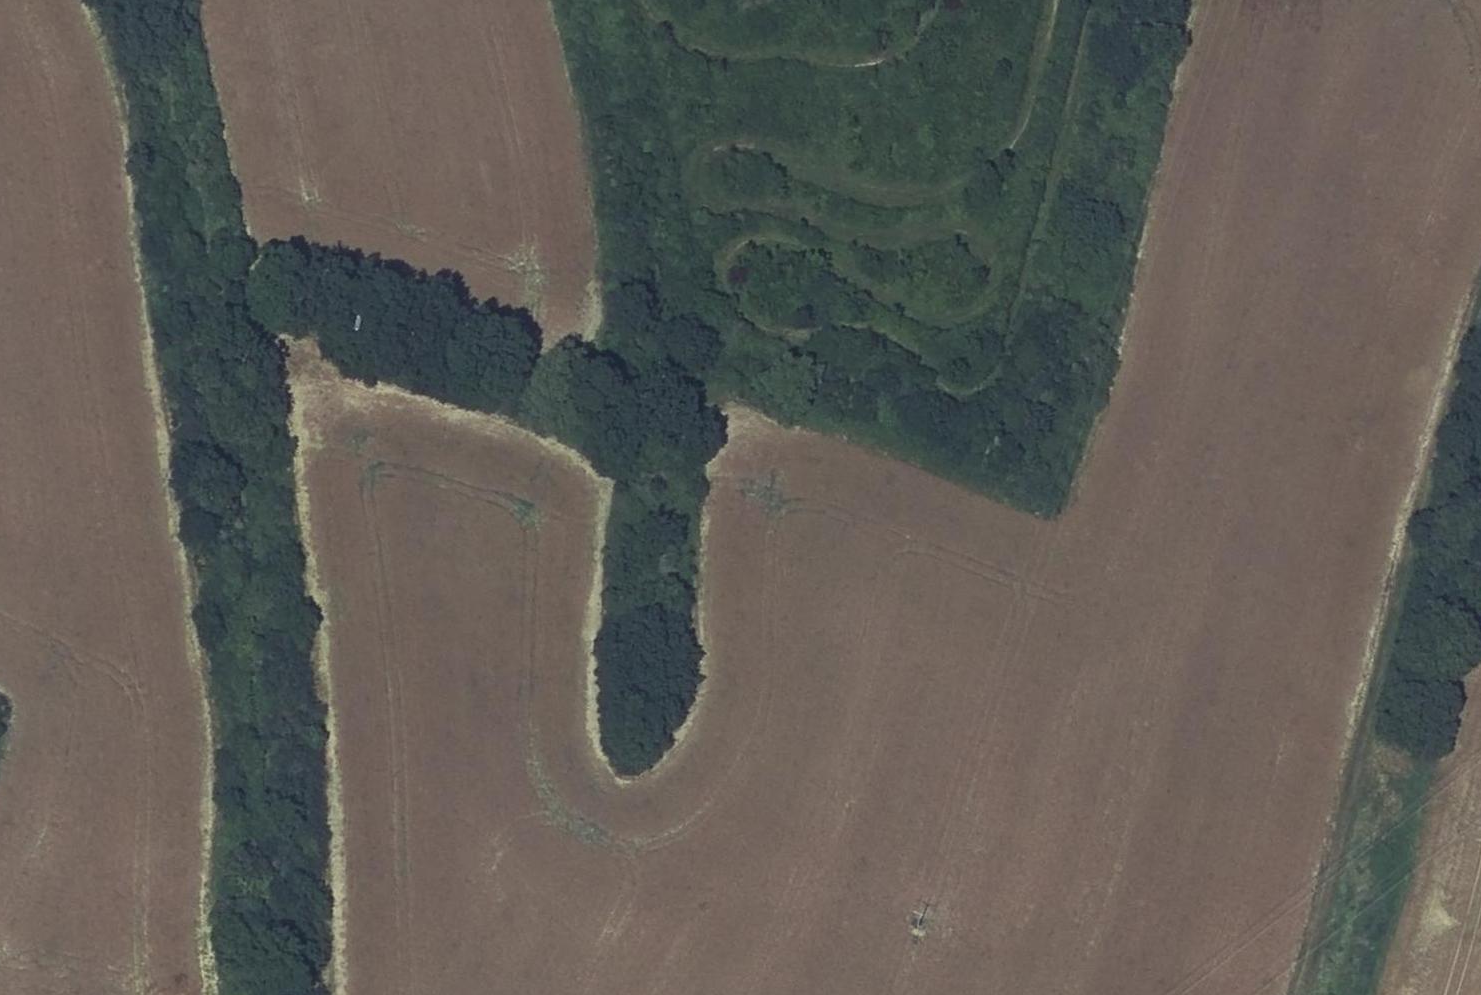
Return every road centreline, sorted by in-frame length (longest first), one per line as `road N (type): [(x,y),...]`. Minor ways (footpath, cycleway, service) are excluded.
road 1 (track): [(280,994),(247,531),(215,264),(150,0)]
road 2 (track): [(1292,994),(1480,302)]

